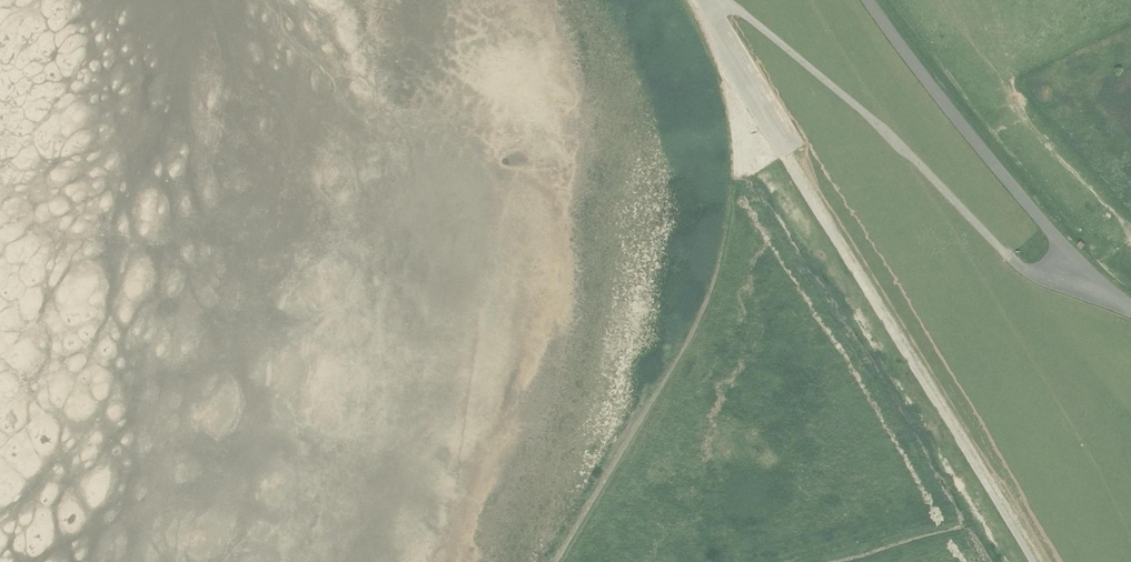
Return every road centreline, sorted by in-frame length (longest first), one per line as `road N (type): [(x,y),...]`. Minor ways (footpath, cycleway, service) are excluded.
road 1 (track): [(1042,561),(711,0)]
road 2 (track): [(739,0),(896,131),(1022,257)]

